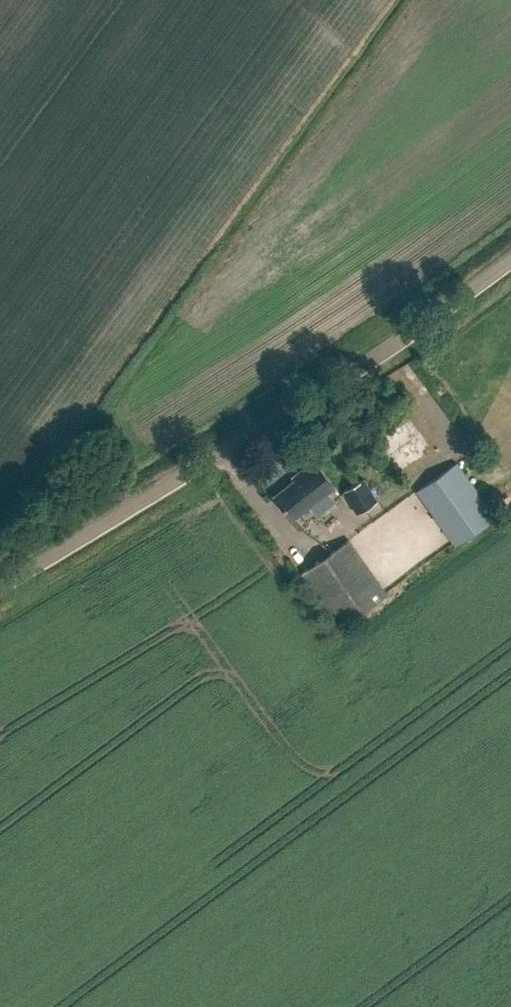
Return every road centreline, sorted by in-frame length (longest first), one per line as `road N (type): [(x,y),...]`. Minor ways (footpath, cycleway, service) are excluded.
road 1 (unclassified): [(0,588),(372,362),(510,262)]

